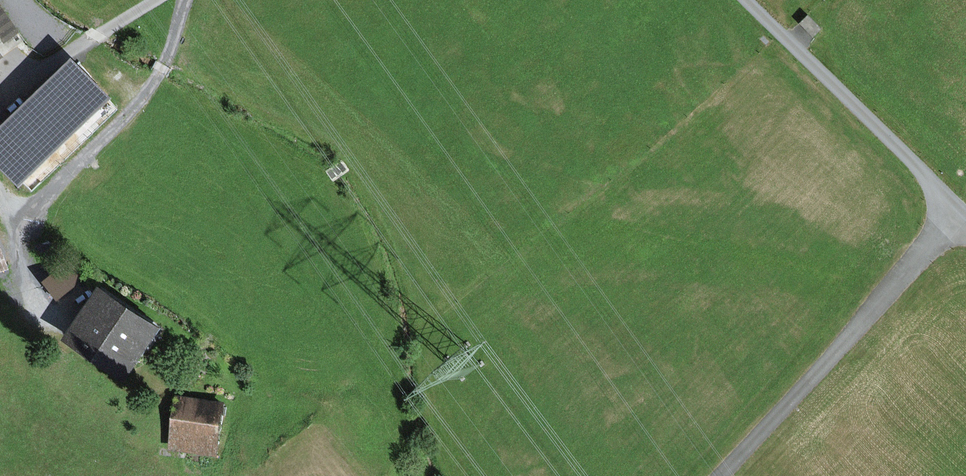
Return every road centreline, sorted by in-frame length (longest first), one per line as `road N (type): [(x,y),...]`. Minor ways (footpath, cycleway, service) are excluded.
road 1 (track): [(965,220),(708,475)]
road 2 (unclassified): [(742,0),(965,221)]

